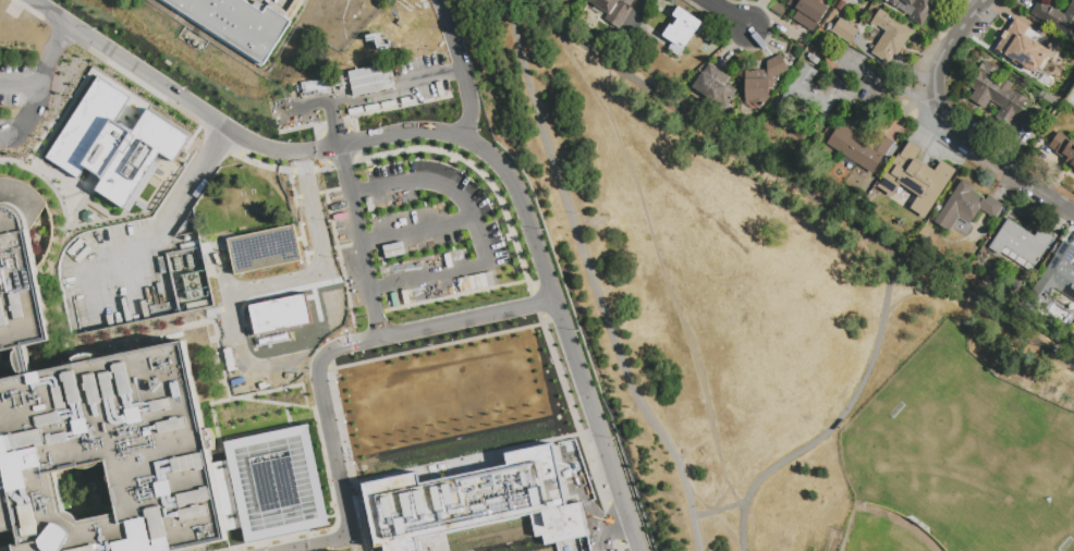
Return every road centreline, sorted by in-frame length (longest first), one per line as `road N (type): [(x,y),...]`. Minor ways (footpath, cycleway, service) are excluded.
road 1 (residential): [(300,152),(428,134),(461,139),(509,183),(638,550)]
road 2 (residential): [(30,0),(229,131),(265,148),(300,152)]
road 3 (residential): [(987,0),(941,69),(944,117),(1073,212)]

